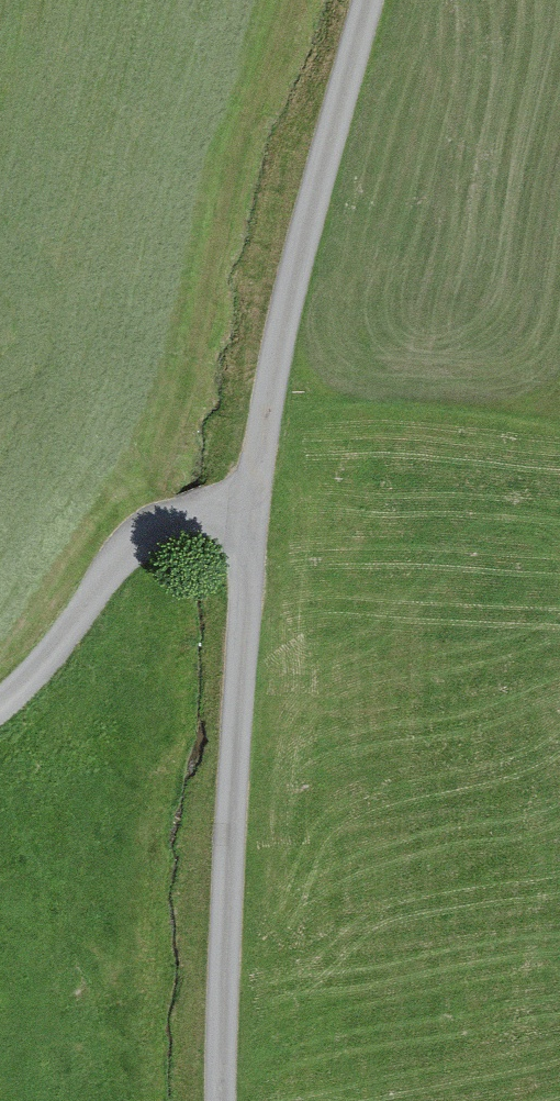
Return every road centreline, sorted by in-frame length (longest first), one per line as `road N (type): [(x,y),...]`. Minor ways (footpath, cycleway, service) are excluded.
road 1 (unclassified): [(225,1100),(251,500),(368,0)]
road 2 (track): [(251,500),(154,529),(46,668),(0,713)]

